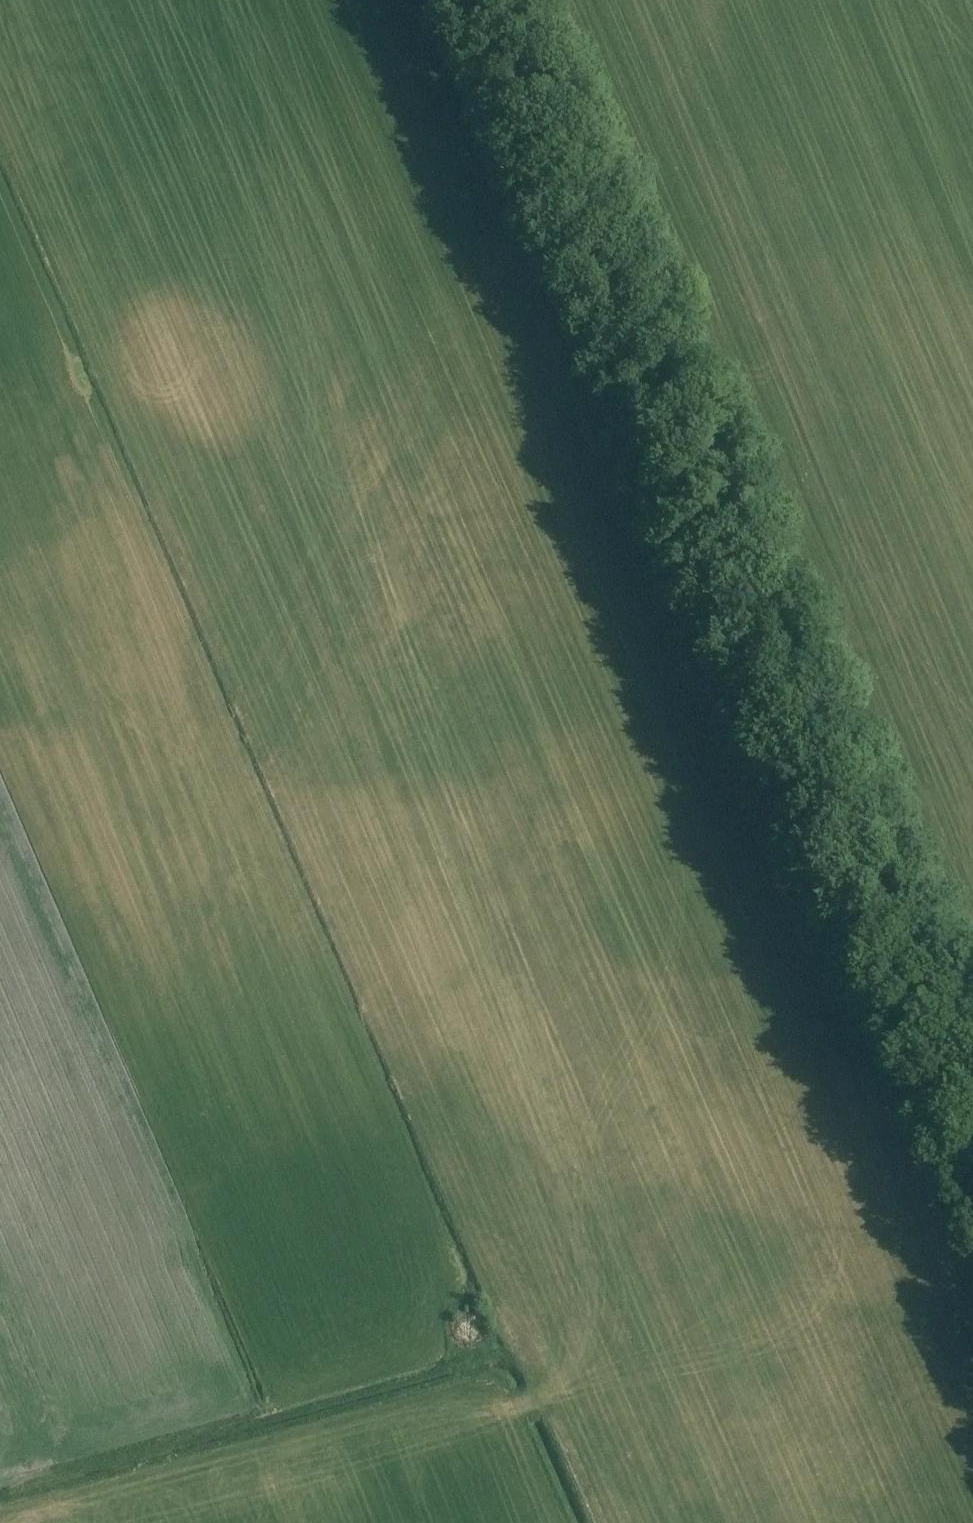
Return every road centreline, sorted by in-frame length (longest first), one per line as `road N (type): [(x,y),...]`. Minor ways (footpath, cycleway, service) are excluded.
road 1 (track): [(972,1172),(451,0)]

